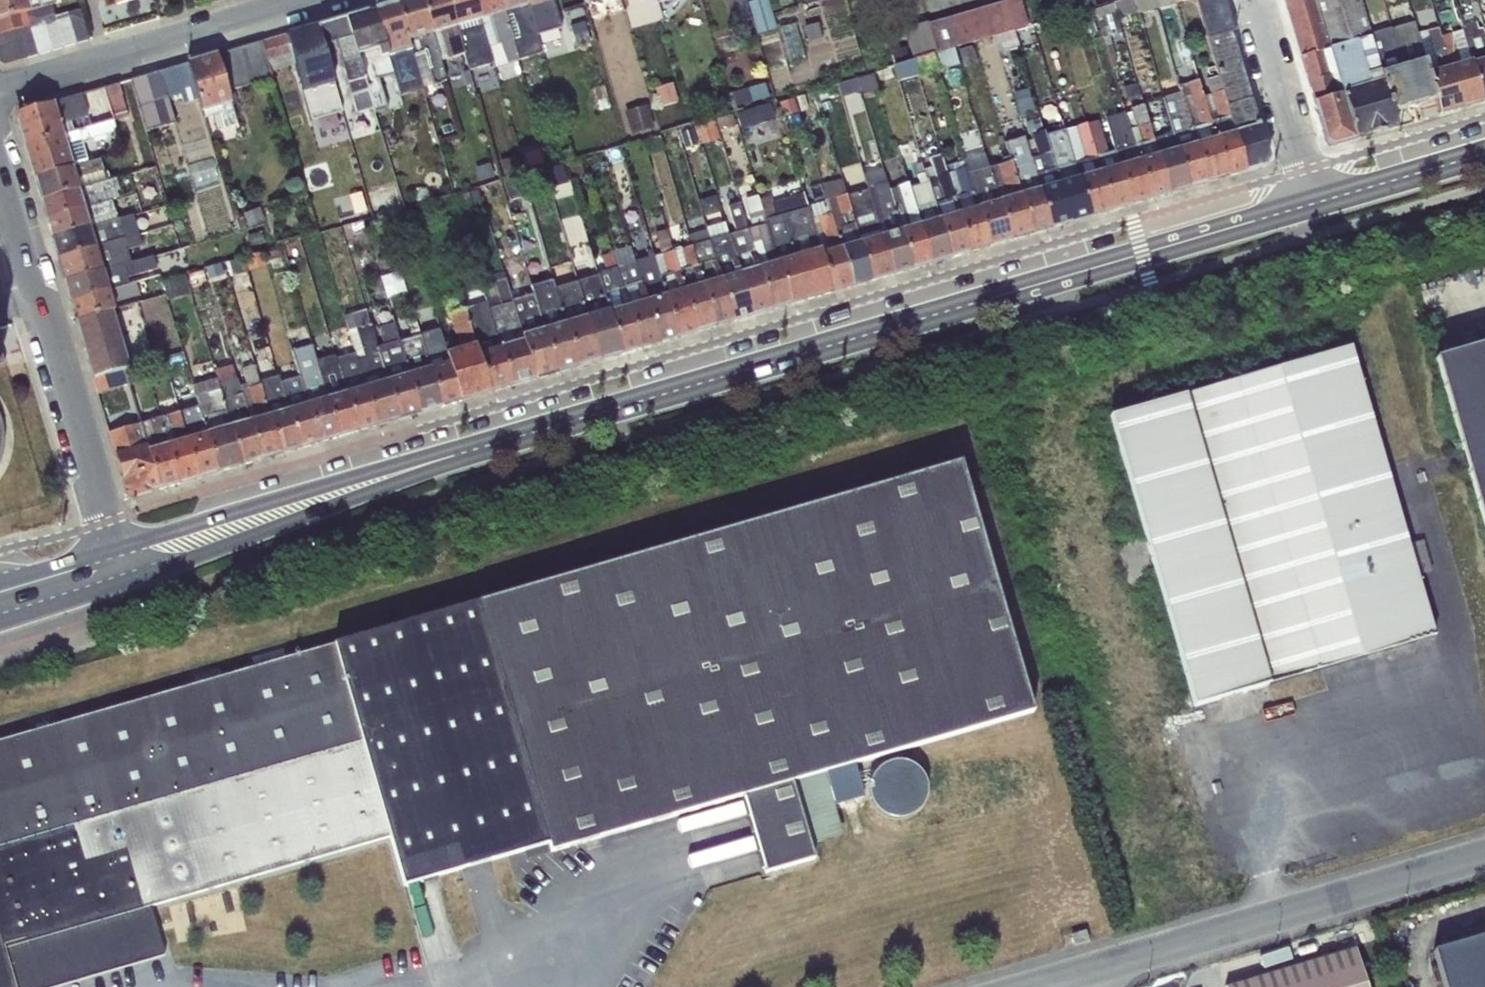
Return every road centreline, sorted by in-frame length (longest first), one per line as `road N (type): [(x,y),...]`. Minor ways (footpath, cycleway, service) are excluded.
road 1 (secondary): [(1315,205),(459,453)]
road 2 (unclassified): [(1484,857),(1042,986)]
road 3 (unclassified): [(112,549),(0,147)]
road 4 (secondary): [(121,584),(459,453)]
road 5 (secondary): [(459,453),(112,549)]
road 6 (residential): [(316,0),(0,91)]
road 7 (residential): [(1255,0),(1315,205)]
road 8 (secondary): [(1484,155),(1315,205)]
road 9 (secondary): [(0,621),(121,584)]

